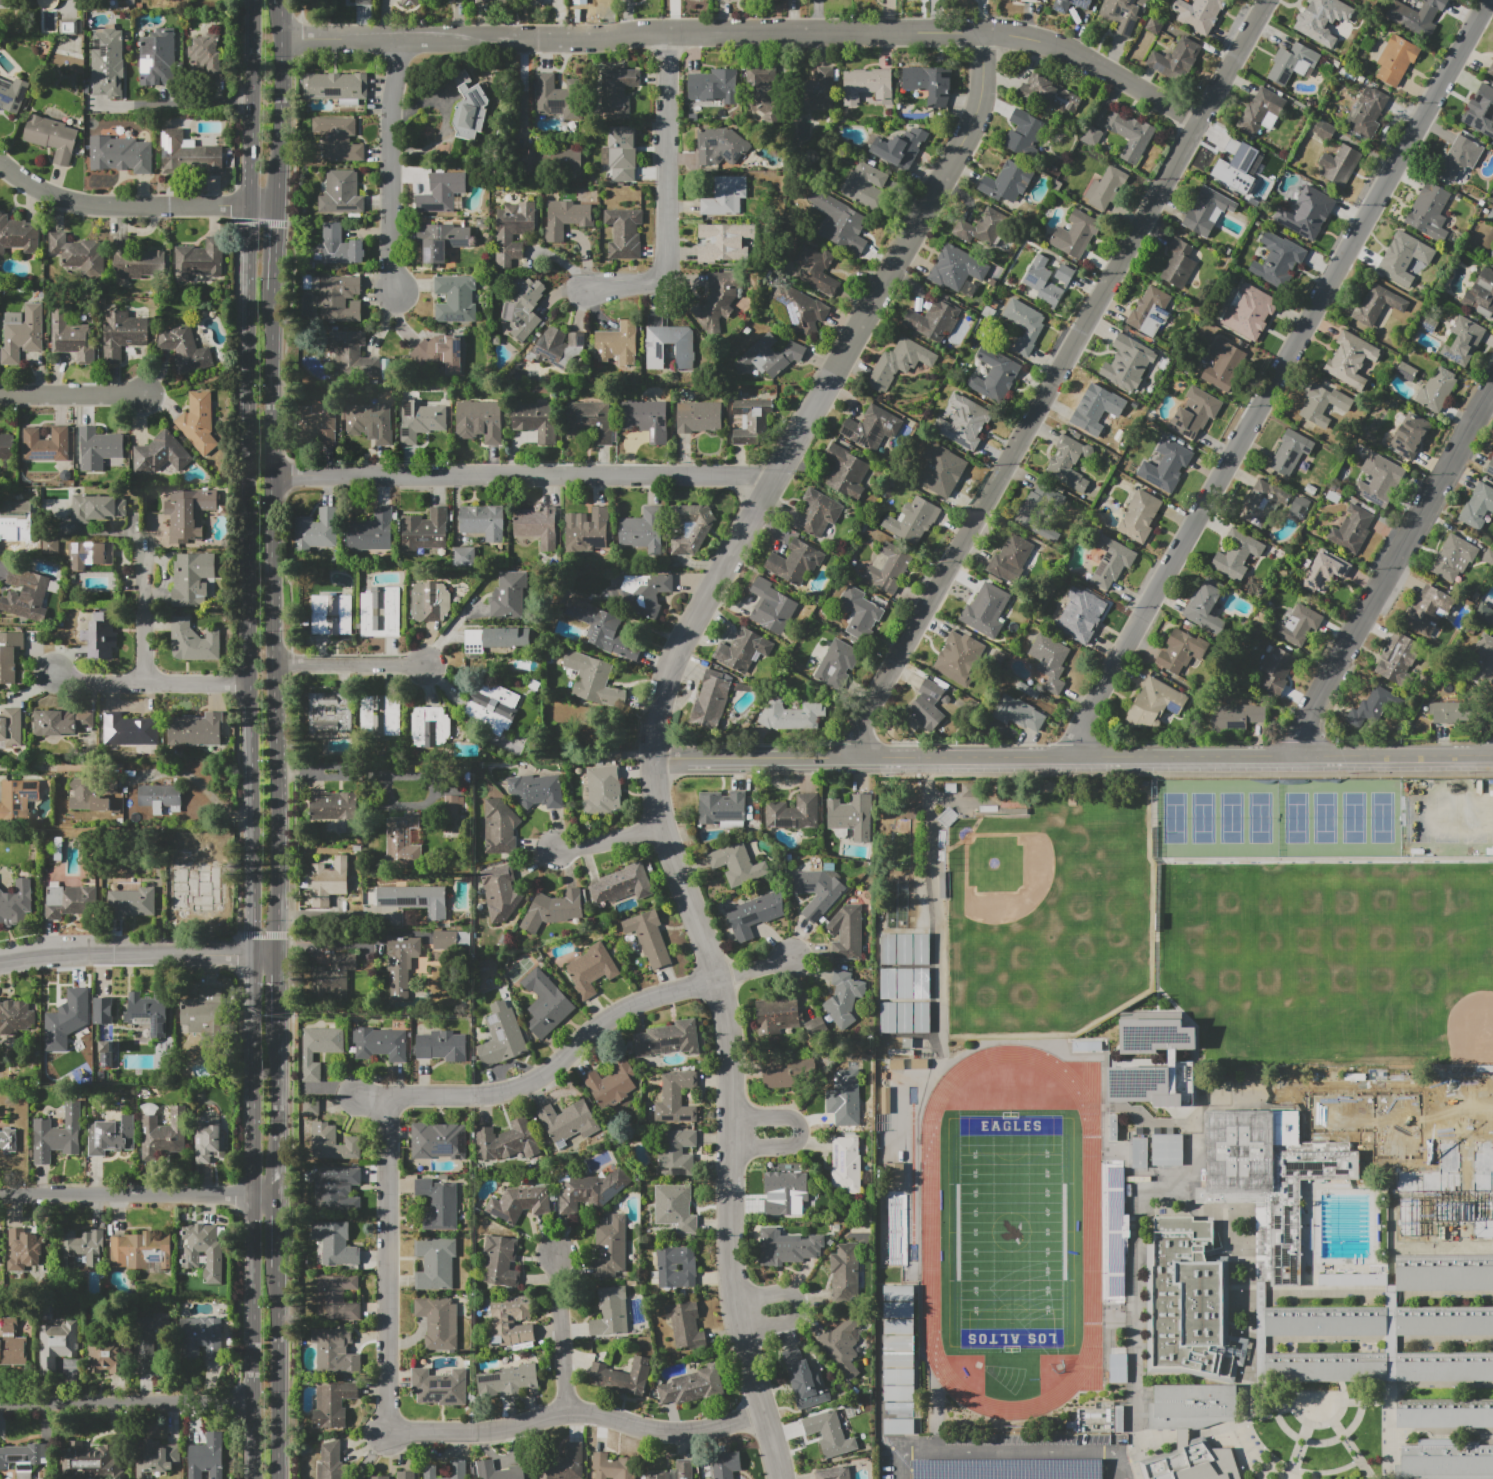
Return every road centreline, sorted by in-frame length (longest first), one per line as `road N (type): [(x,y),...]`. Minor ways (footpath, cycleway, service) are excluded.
road 1 (residential): [(781,1478),(731,1278),(726,1028),(657,808),(655,729),(678,652),(972,123),(982,32)]
road 2 (residential): [(284,39),(982,32),(1040,41),(1198,124)]
road 3 (residential): [(846,757),(1267,0)]
road 4 (residential): [(1068,754),(1489,0)]
road 5 (residential): [(651,759),(1492,755)]
road 6 (primary): [(246,208),(251,877)]
road 7 (primary): [(278,878),(270,478),(276,290)]
road 8 (residential): [(776,479),(270,478)]
road 9 (residential): [(1301,754),(1301,735),(1492,391)]
road 10 (residential): [(356,1096),(504,1091),(631,1005),(714,981)]
road 11 (residential): [(388,1433),(502,1431),(566,1410),(673,1433),(763,1412)]
road 12 (residential): [(388,1433),(389,1096)]
road 13 (residential): [(587,291),(652,281),(667,260),(670,37)]
road 14 (primary): [(251,1201),(255,1478)]
road 15 (residential): [(246,208),(73,201),(0,162)]
road 16 (residential): [(254,1405),(0,1404)]
road 17 (residential): [(251,956),(0,964)]
road 18 (residential): [(251,1201),(0,1201)]
road 19 (residential): [(396,290),(390,129),(400,41)]
road 20 (primary): [(251,956),(251,1201)]
road 21 (primary): [(251,0),(246,208)]
road 22 (primary): [(280,1478),(280,1270)]
road 23 (primary): [(280,208),(284,2)]
road 24 (residential): [(246,685),(68,683),(59,671)]
road 25 (primary): [(281,1201),(280,1028)]
road 26 (residential): [(249,105),(92,105)]
road 27 (residential): [(566,1410),(556,1254)]
road 28 (residential): [(154,393),(0,397)]
road 29 (residential): [(729,1116),(791,1117),(798,1126),(786,1144),(729,1145)]
road 30 (residential): [(425,667),(273,667)]
road 31 (residential): [(141,682),(144,553)]

